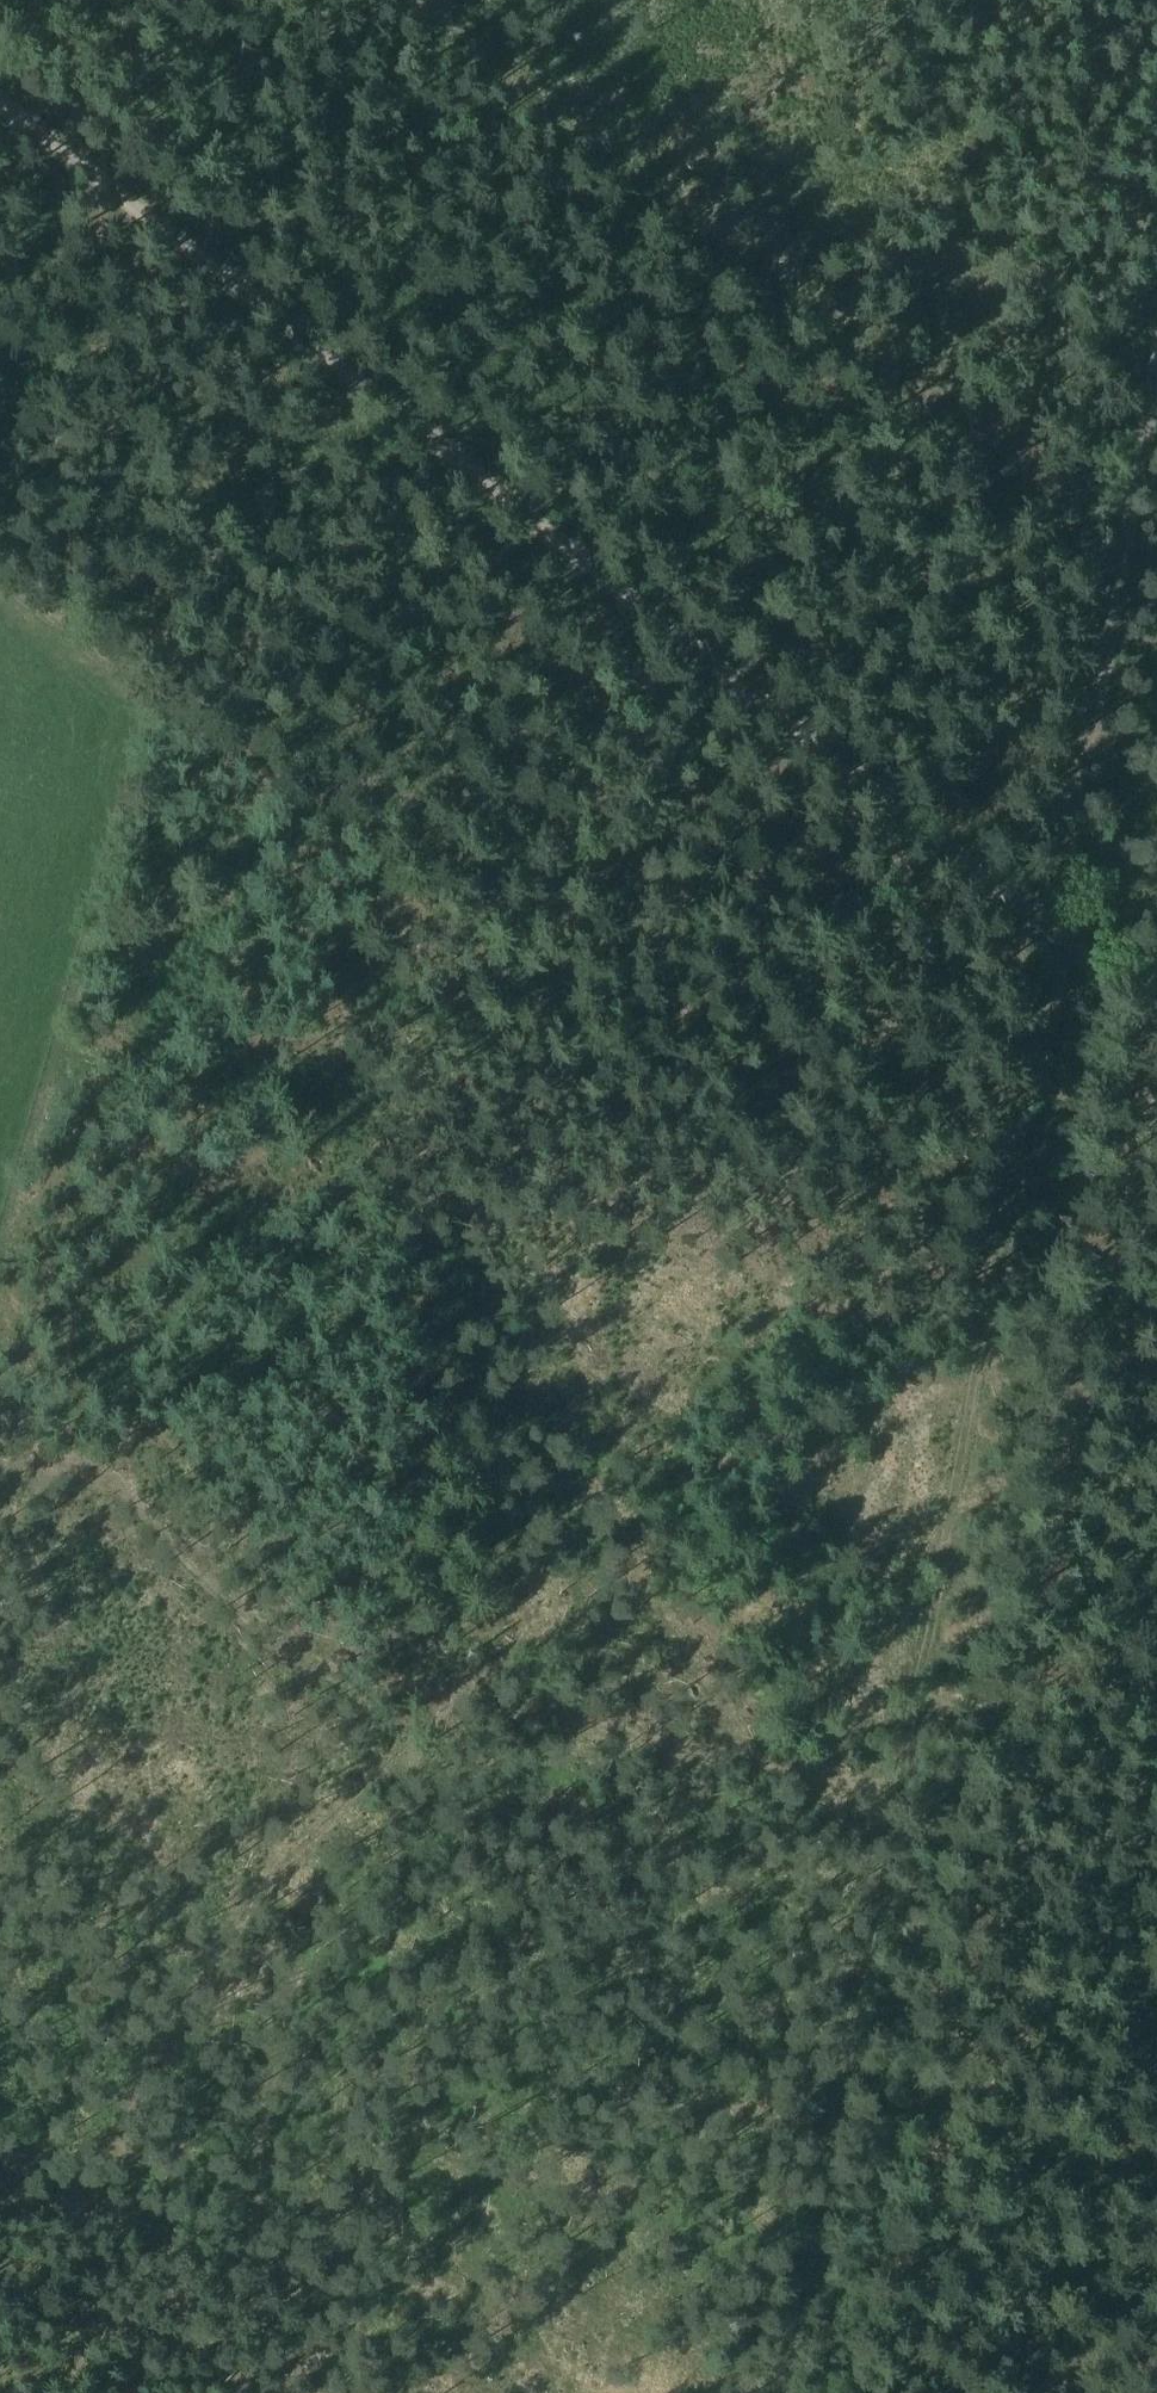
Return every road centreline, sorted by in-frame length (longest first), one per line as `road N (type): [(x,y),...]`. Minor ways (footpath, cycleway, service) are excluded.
road 1 (track): [(0,96),(1156,1023)]
road 2 (track): [(808,2392),(845,2233),(1069,953)]

